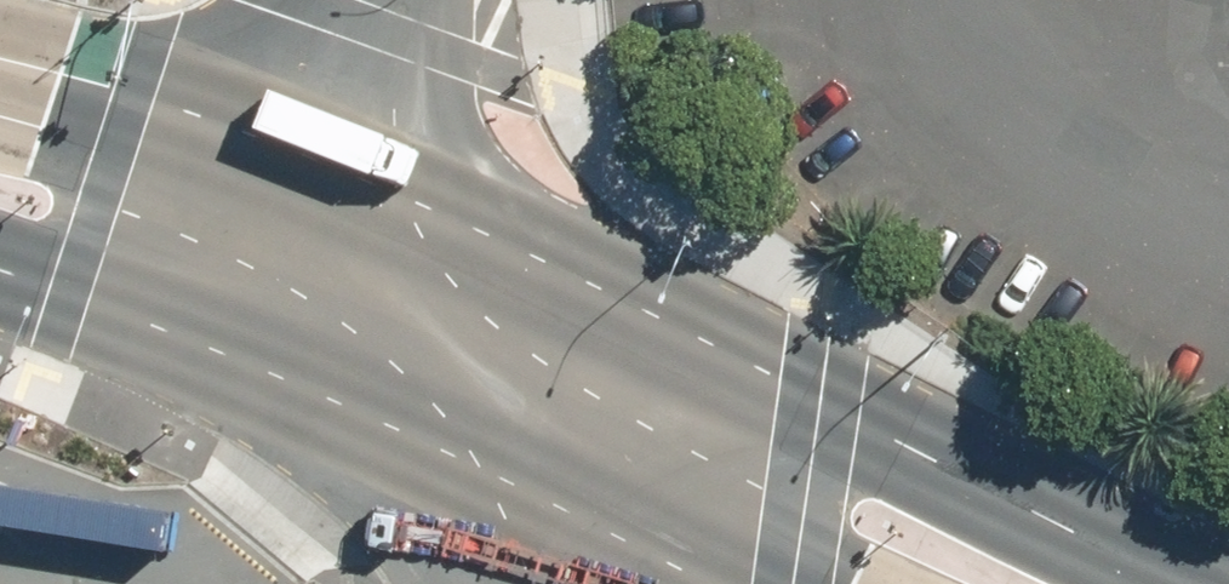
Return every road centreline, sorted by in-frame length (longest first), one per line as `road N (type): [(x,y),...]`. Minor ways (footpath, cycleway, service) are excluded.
road 1 (primary): [(398,214),(793,398),(938,483),(1152,583)]
road 2 (primary): [(473,448),(253,345),(0,246)]
road 3 (primary): [(0,61),(115,95),(398,214)]
road 4 (primary): [(739,583),(473,448)]
road 5 (unclassified): [(473,448),(409,323),(398,214)]
road 6 (residential): [(403,0),(398,214)]
road 7 (unclassified): [(507,583),(473,448)]

